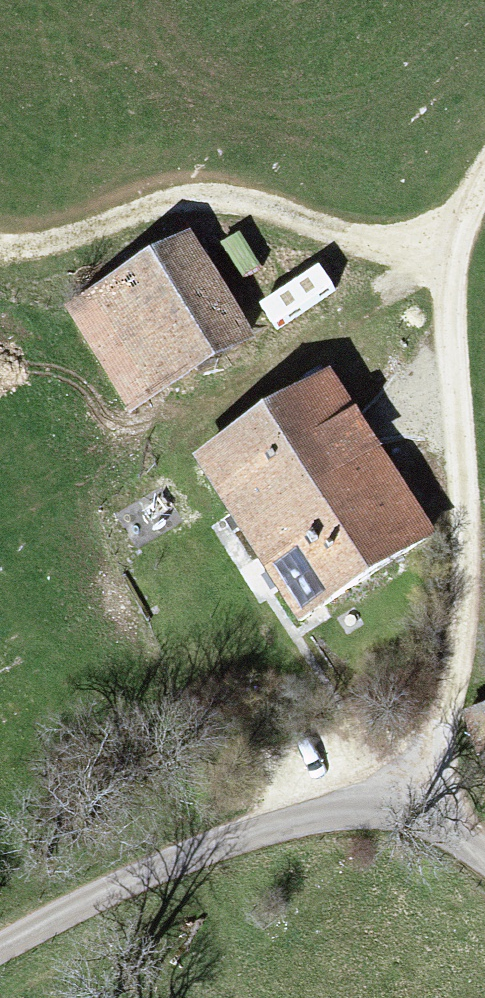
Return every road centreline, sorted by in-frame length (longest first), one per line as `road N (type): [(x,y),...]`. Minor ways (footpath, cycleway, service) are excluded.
road 1 (track): [(484,180),(442,246),(461,557),(443,714),(404,808)]
road 2 (unclassified): [(0,948),(122,882),(347,810),(404,808),(459,834),(484,858)]
road 3 (track): [(442,246),(200,209),(123,227),(27,263),(0,260)]

